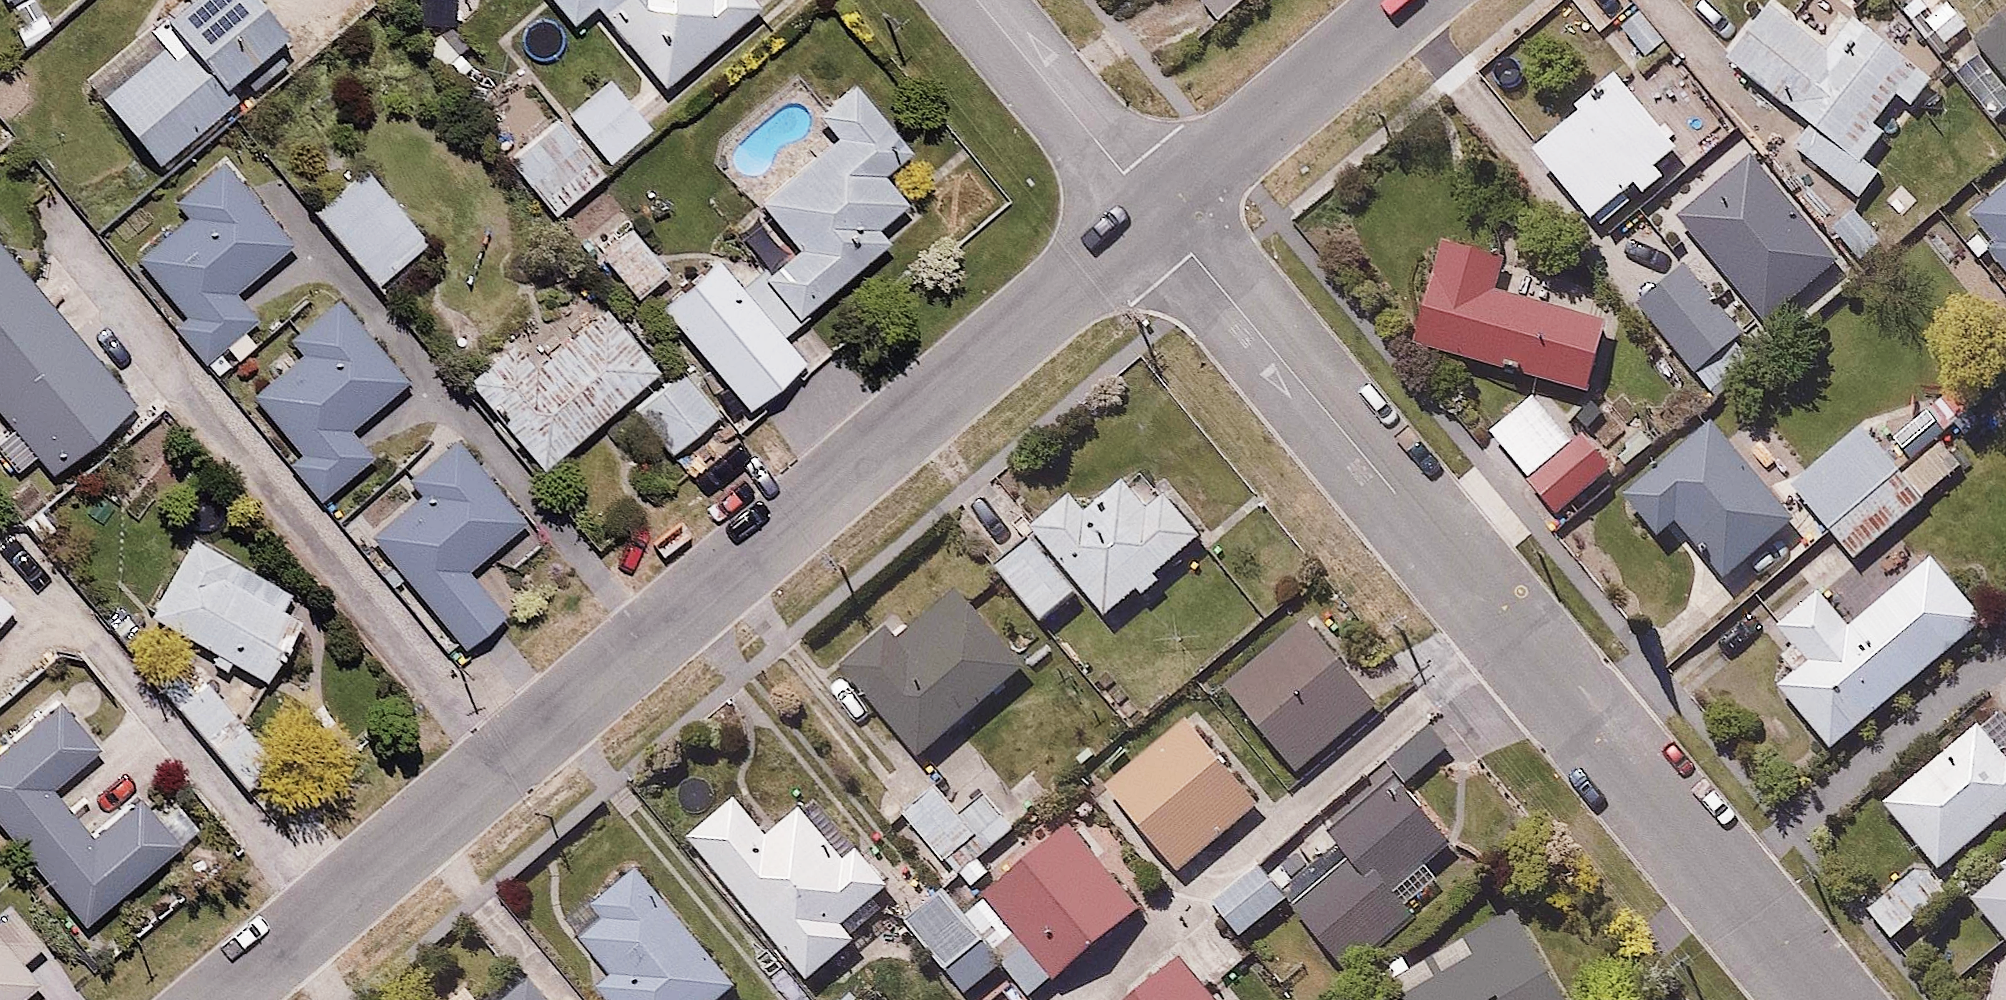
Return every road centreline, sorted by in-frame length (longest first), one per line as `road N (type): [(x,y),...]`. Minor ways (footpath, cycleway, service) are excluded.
road 1 (residential): [(1156,215),(217,999)]
road 2 (residential): [(1156,215),(1819,999)]
road 3 (residential): [(1409,0),(1156,215)]
road 4 (residential): [(976,0),(1156,215)]

